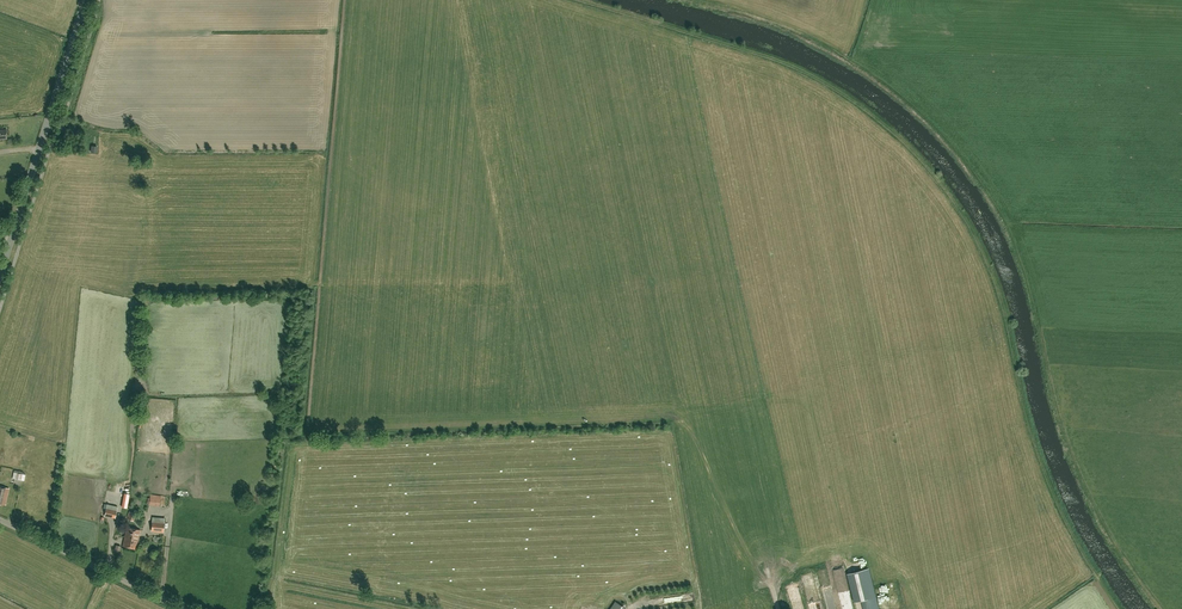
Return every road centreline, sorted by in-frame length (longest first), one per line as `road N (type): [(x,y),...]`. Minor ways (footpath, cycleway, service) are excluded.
road 1 (track): [(1121,608),(1047,476),(990,265),(923,159),(808,72),(585,0)]
road 2 (tertiary): [(0,274),(86,0)]
road 3 (unclassified): [(180,608),(0,519)]

